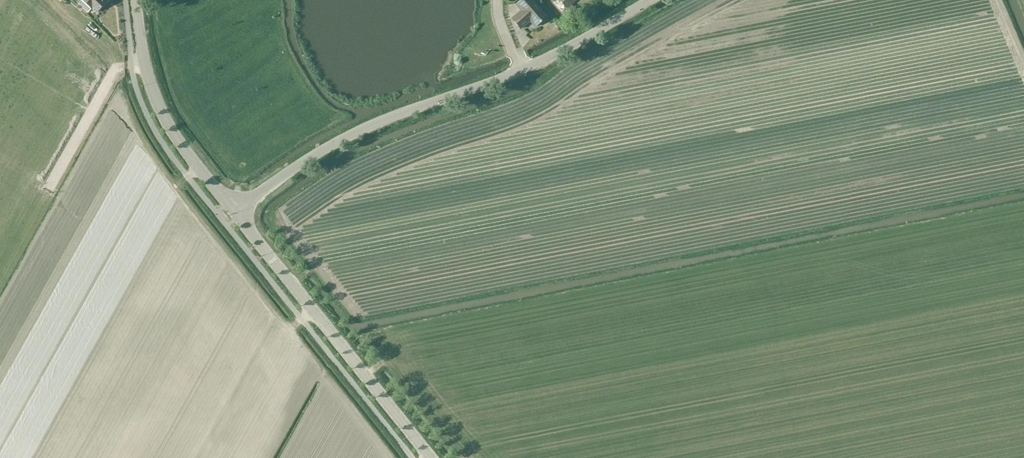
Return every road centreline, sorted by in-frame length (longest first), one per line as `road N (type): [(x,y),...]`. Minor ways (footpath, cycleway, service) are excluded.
road 1 (unclassified): [(234,210),(360,131),(523,70)]
road 2 (tertiary): [(430,457),(234,210)]
road 3 (tertiary): [(234,210),(176,136),(144,61)]
road 4 (residential): [(49,185),(115,71),(144,61)]
road 5 (unclassified): [(523,70),(652,0)]

